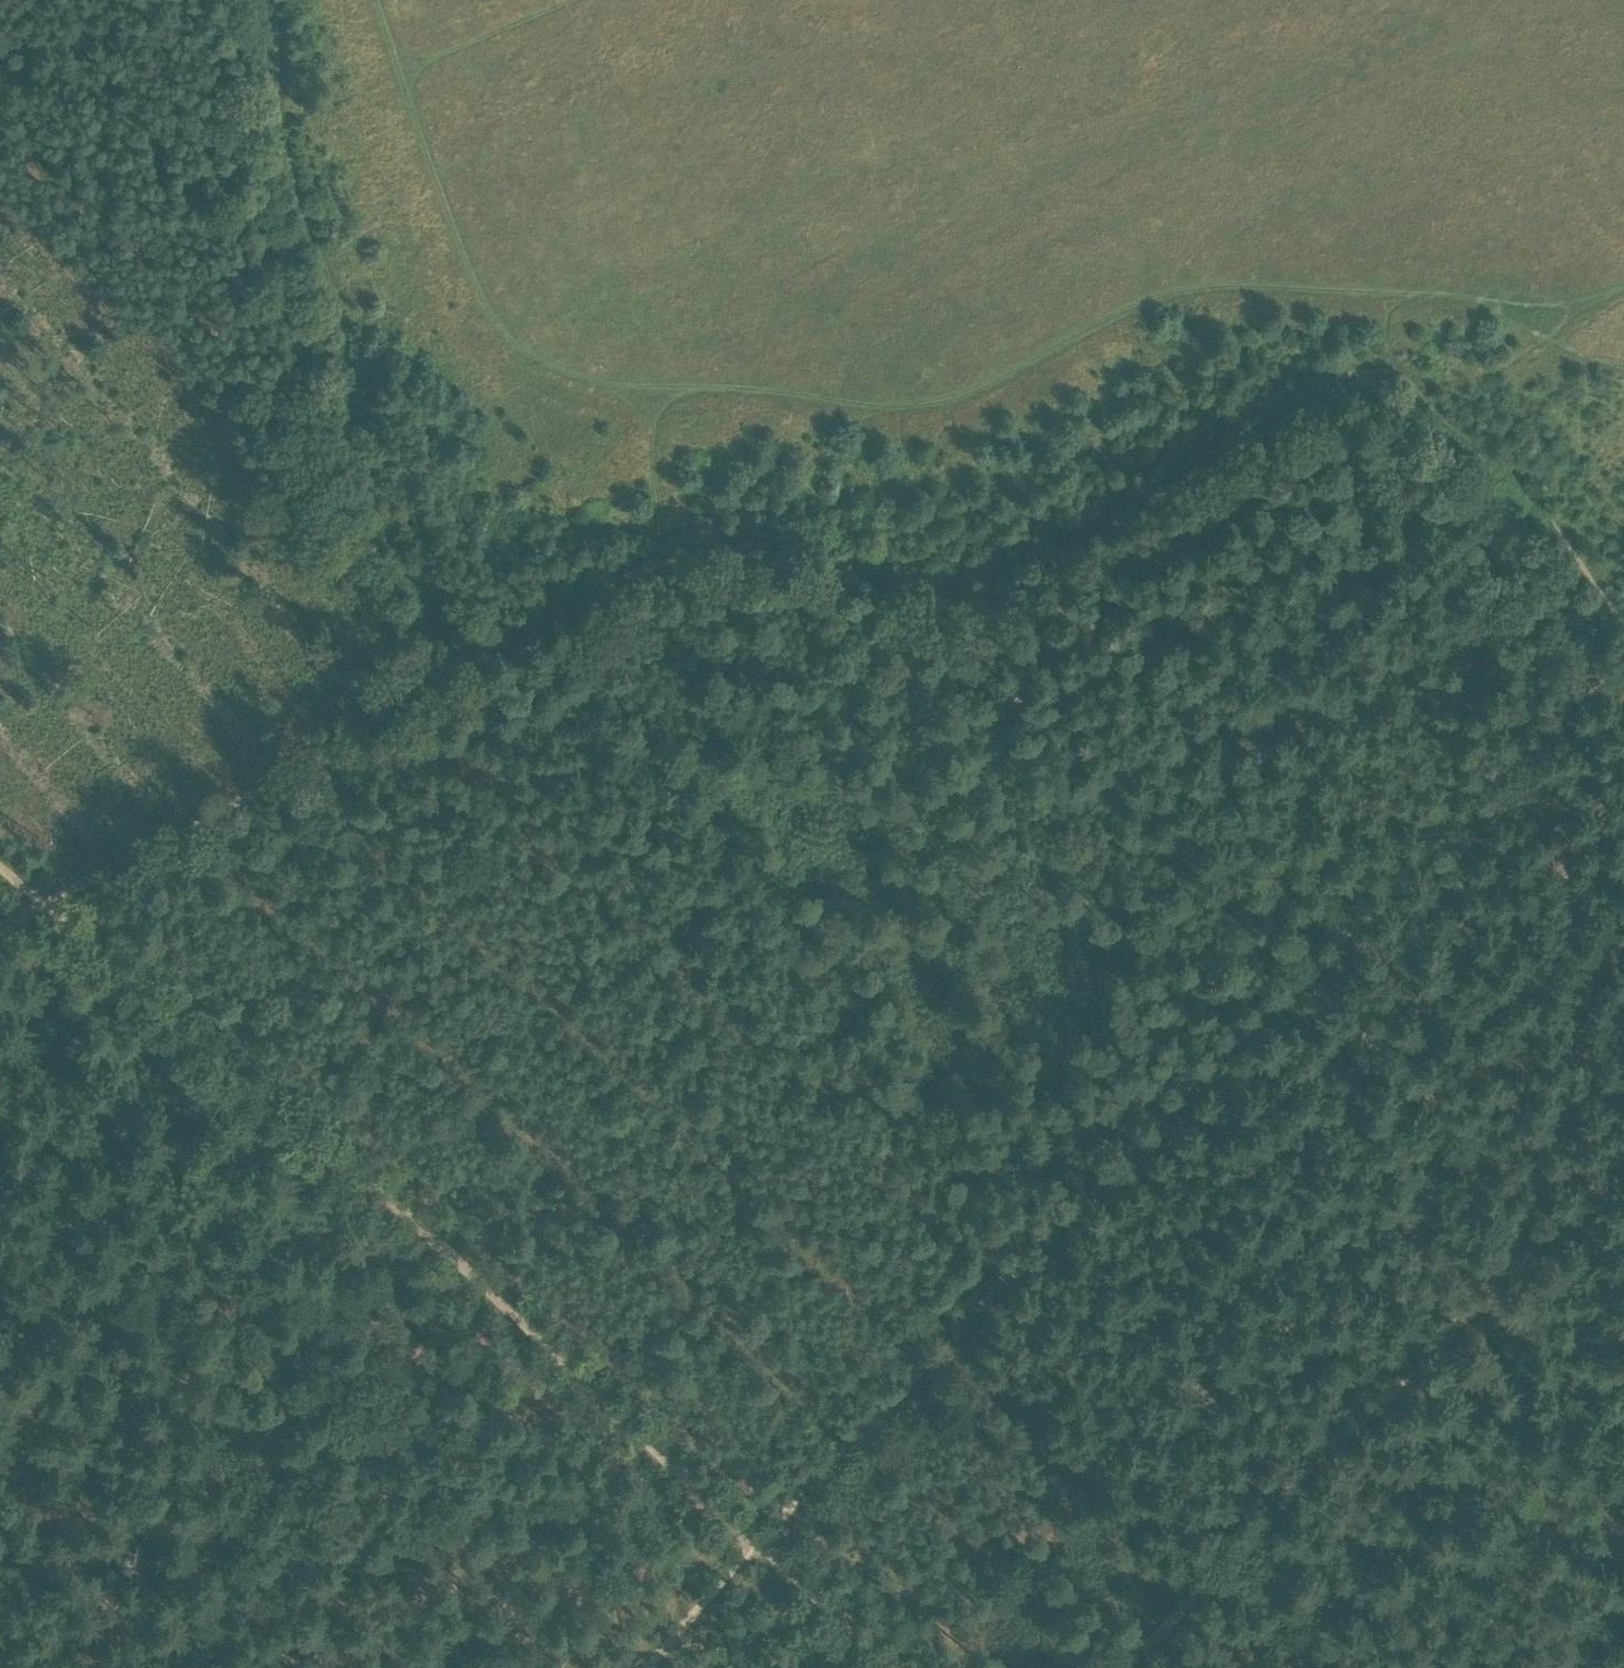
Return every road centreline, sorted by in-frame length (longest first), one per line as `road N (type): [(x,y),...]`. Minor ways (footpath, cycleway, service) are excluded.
road 1 (track): [(372,0),(482,308),(533,380),(575,404),(660,415),(766,398),(917,423),(983,401),(1174,308),(1232,294),(1473,305),(1572,332),(1623,298)]
road 2 (track): [(1623,661),(1571,682),(763,1527)]
road 3 (track): [(763,1527),(61,893)]
road 4 (track): [(1087,1667),(1623,1152)]
road 5 (track): [(931,1667),(763,1527)]
road 6 (track): [(1572,332),(1420,418)]
road 7 (track): [(660,415),(658,573)]

